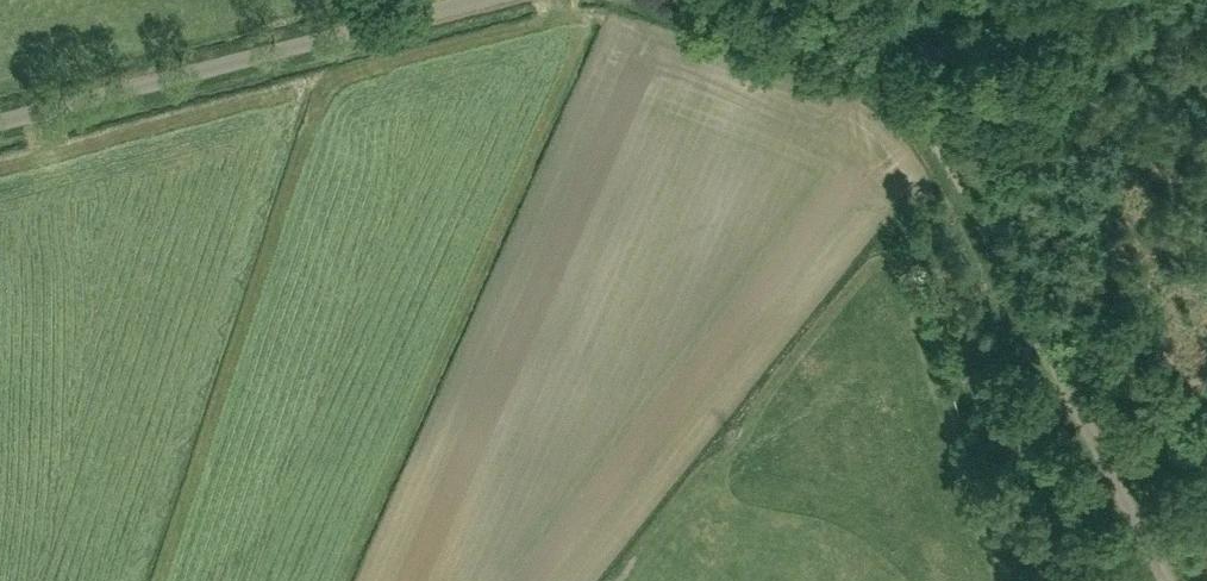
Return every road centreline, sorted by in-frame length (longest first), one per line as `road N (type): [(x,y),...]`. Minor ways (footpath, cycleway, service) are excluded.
road 1 (unclassified): [(688,0),(895,95),(940,134),(1161,580)]
road 2 (unclassified): [(0,129),(308,45),(519,0)]

